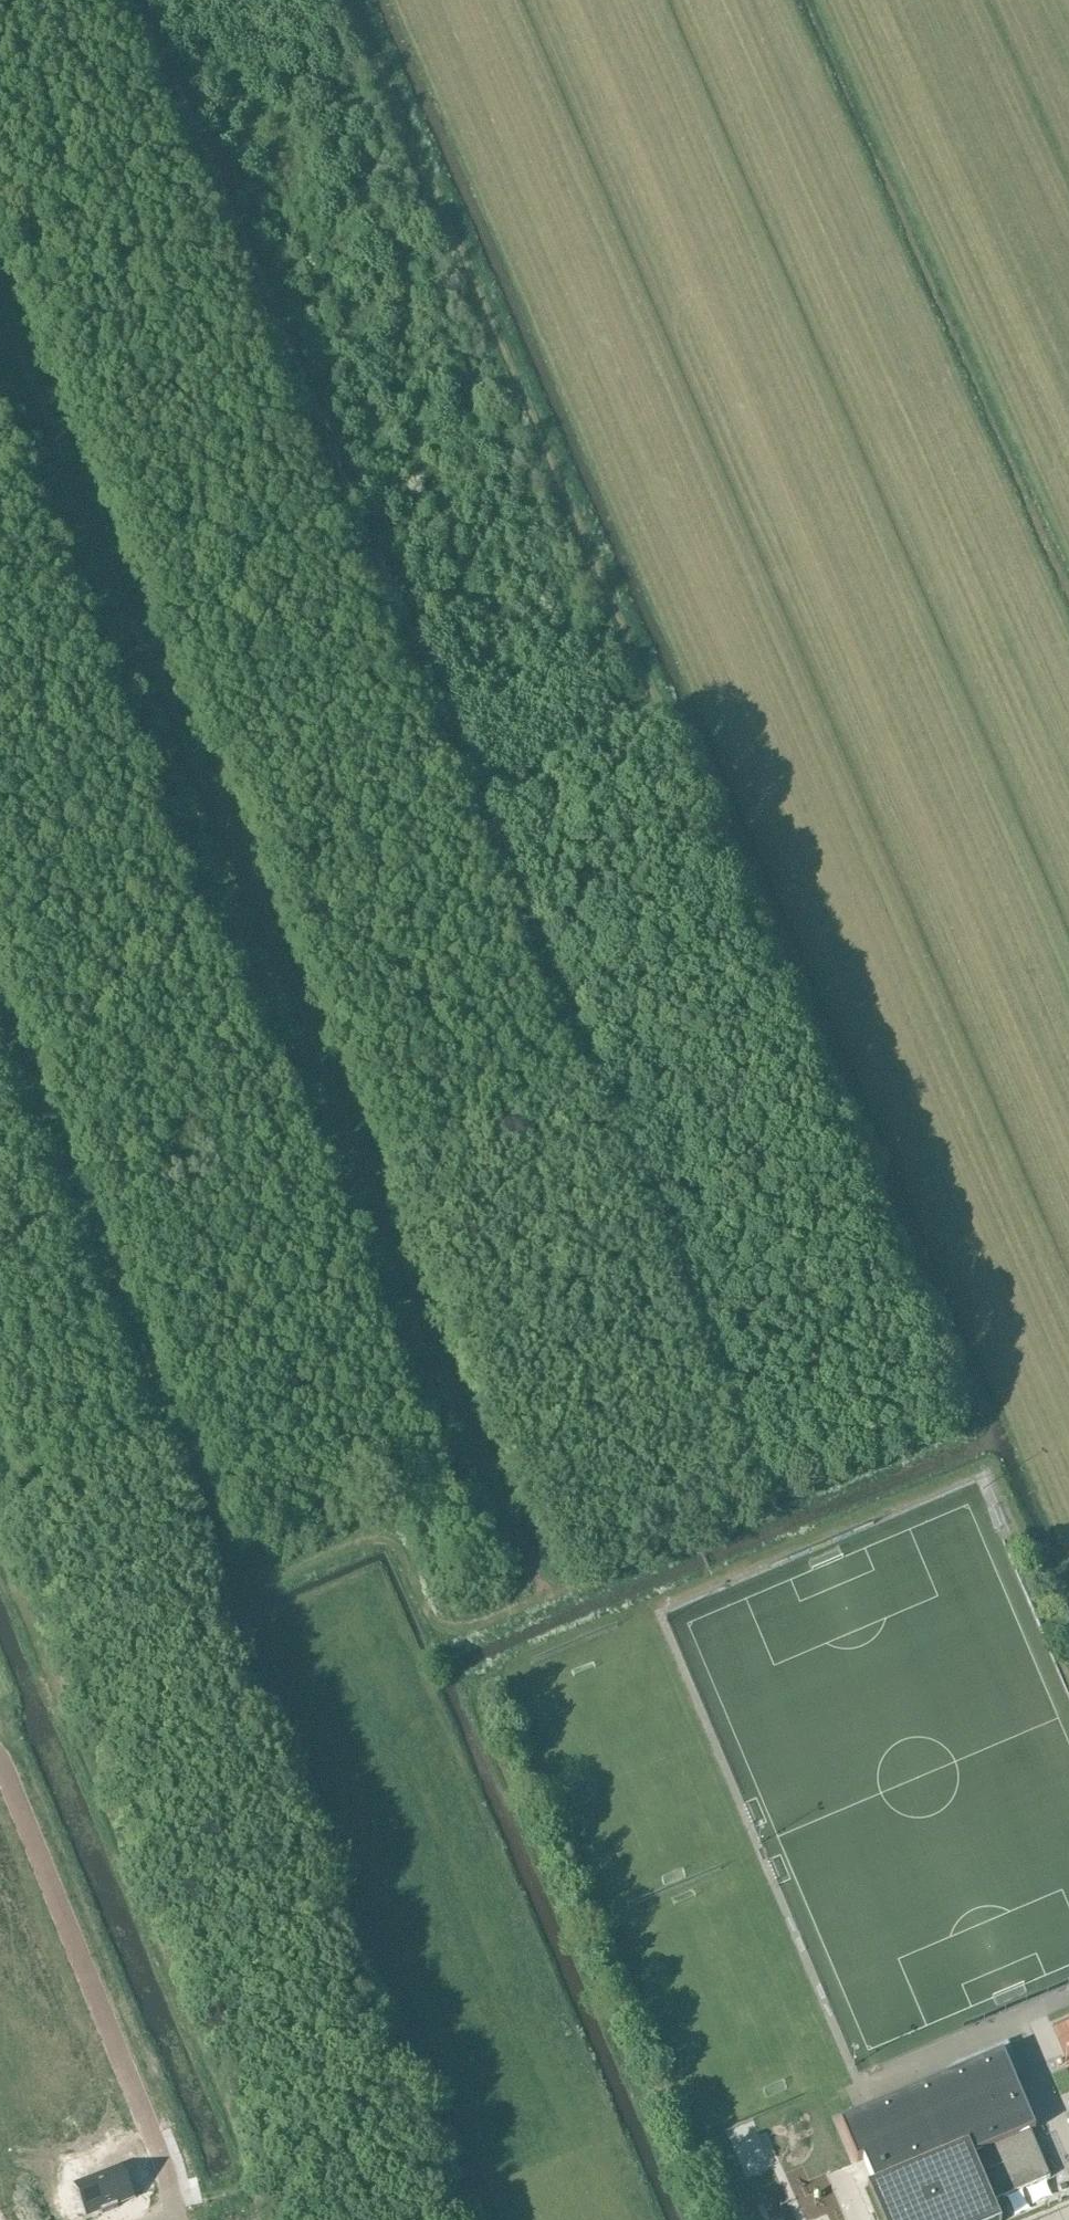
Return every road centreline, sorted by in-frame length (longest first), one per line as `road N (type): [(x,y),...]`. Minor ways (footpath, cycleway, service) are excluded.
road 1 (residential): [(0,1763),(175,2181),(176,2219)]
road 2 (residential): [(1006,2029),(1068,2153)]

